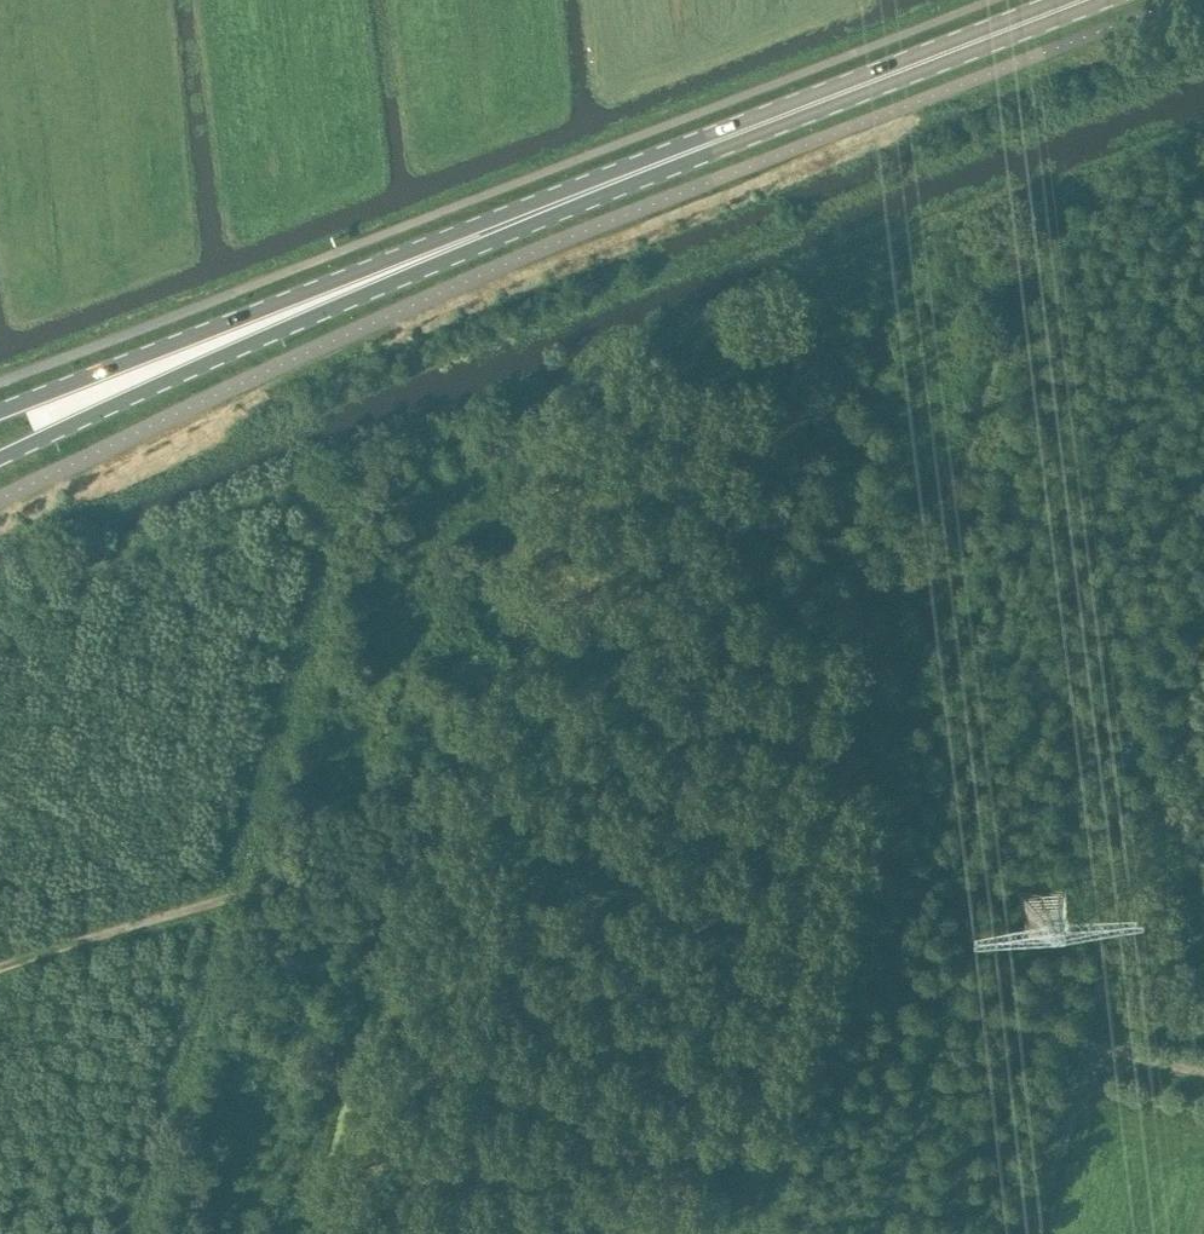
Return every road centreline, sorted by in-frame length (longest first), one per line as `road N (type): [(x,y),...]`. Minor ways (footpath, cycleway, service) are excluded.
road 1 (primary): [(164,364),(1086,0)]
road 2 (primary): [(0,457),(164,364)]
road 3 (primary): [(164,364),(0,412)]

